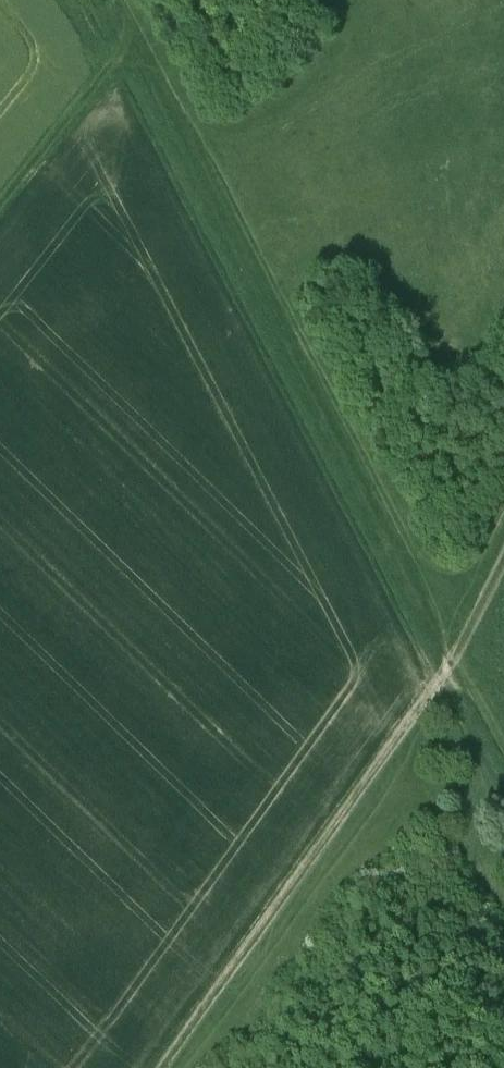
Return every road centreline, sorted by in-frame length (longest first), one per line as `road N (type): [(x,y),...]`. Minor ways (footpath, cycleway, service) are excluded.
road 1 (track): [(102,0),(503,769)]
road 2 (track): [(165,1067),(453,670),(503,567)]
road 3 (track): [(125,47),(0,203)]

